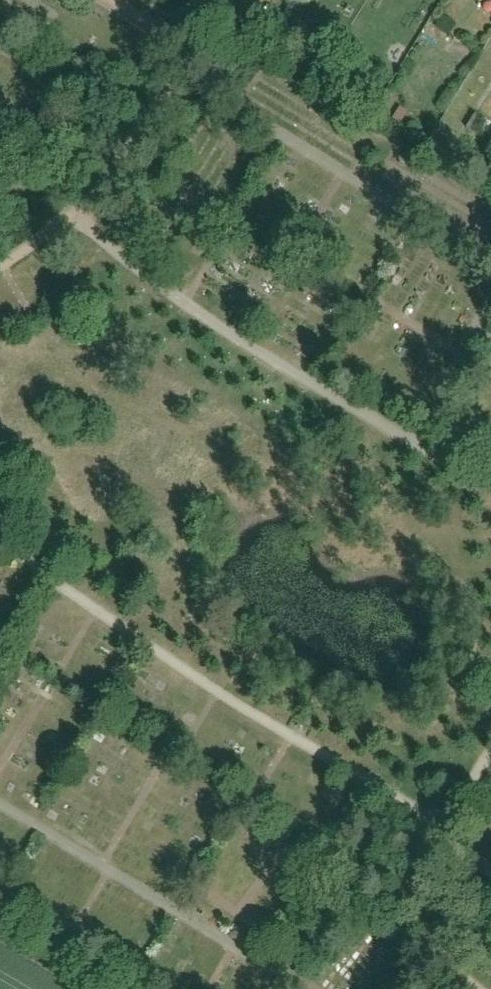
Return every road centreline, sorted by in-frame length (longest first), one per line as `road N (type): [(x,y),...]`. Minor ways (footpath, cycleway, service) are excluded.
road 1 (track): [(333,870),(375,912),(485,988)]

